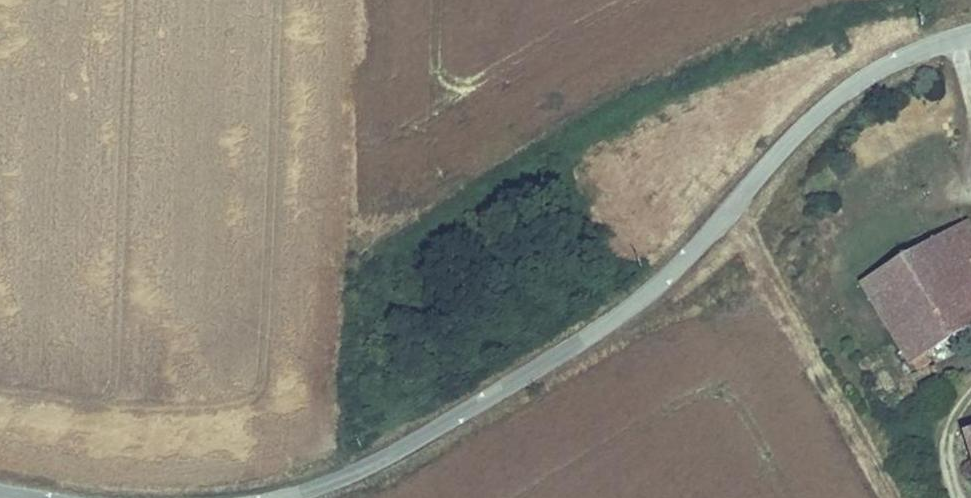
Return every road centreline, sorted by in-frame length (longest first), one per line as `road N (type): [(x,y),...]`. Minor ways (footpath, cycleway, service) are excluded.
road 1 (unclassified): [(970,35),(911,53),(845,87),(738,192),(643,302),(390,454),(275,497)]
road 2 (track): [(891,497),(759,282),(725,209)]

